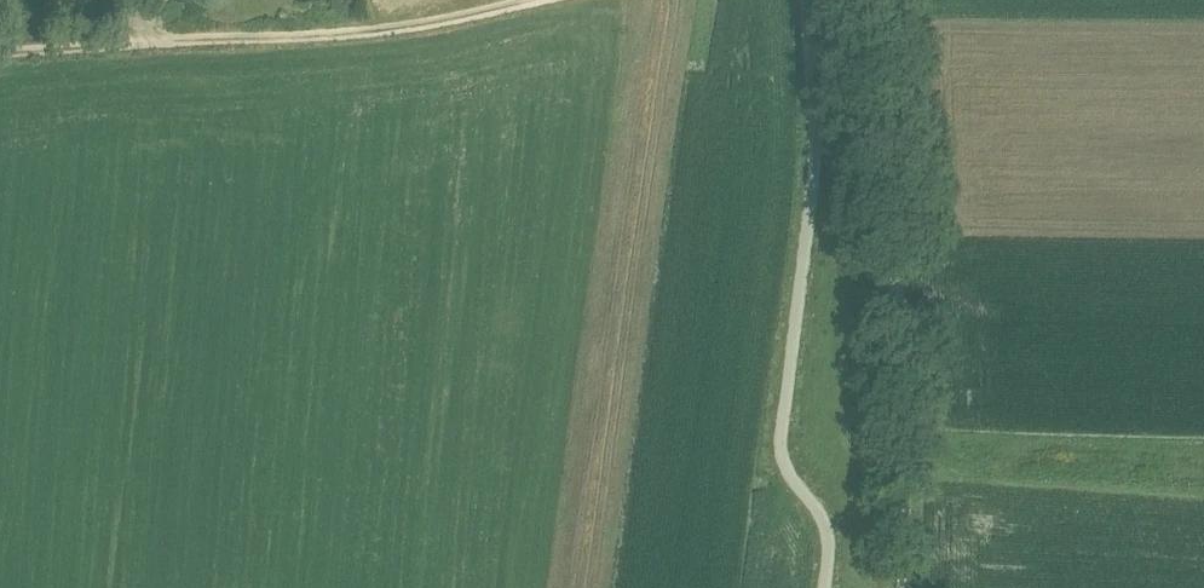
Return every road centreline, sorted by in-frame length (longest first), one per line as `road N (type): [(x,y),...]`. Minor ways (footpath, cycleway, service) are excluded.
road 1 (track): [(905,587),(902,324),(882,0)]
road 2 (track): [(0,50),(327,33),(523,0)]

